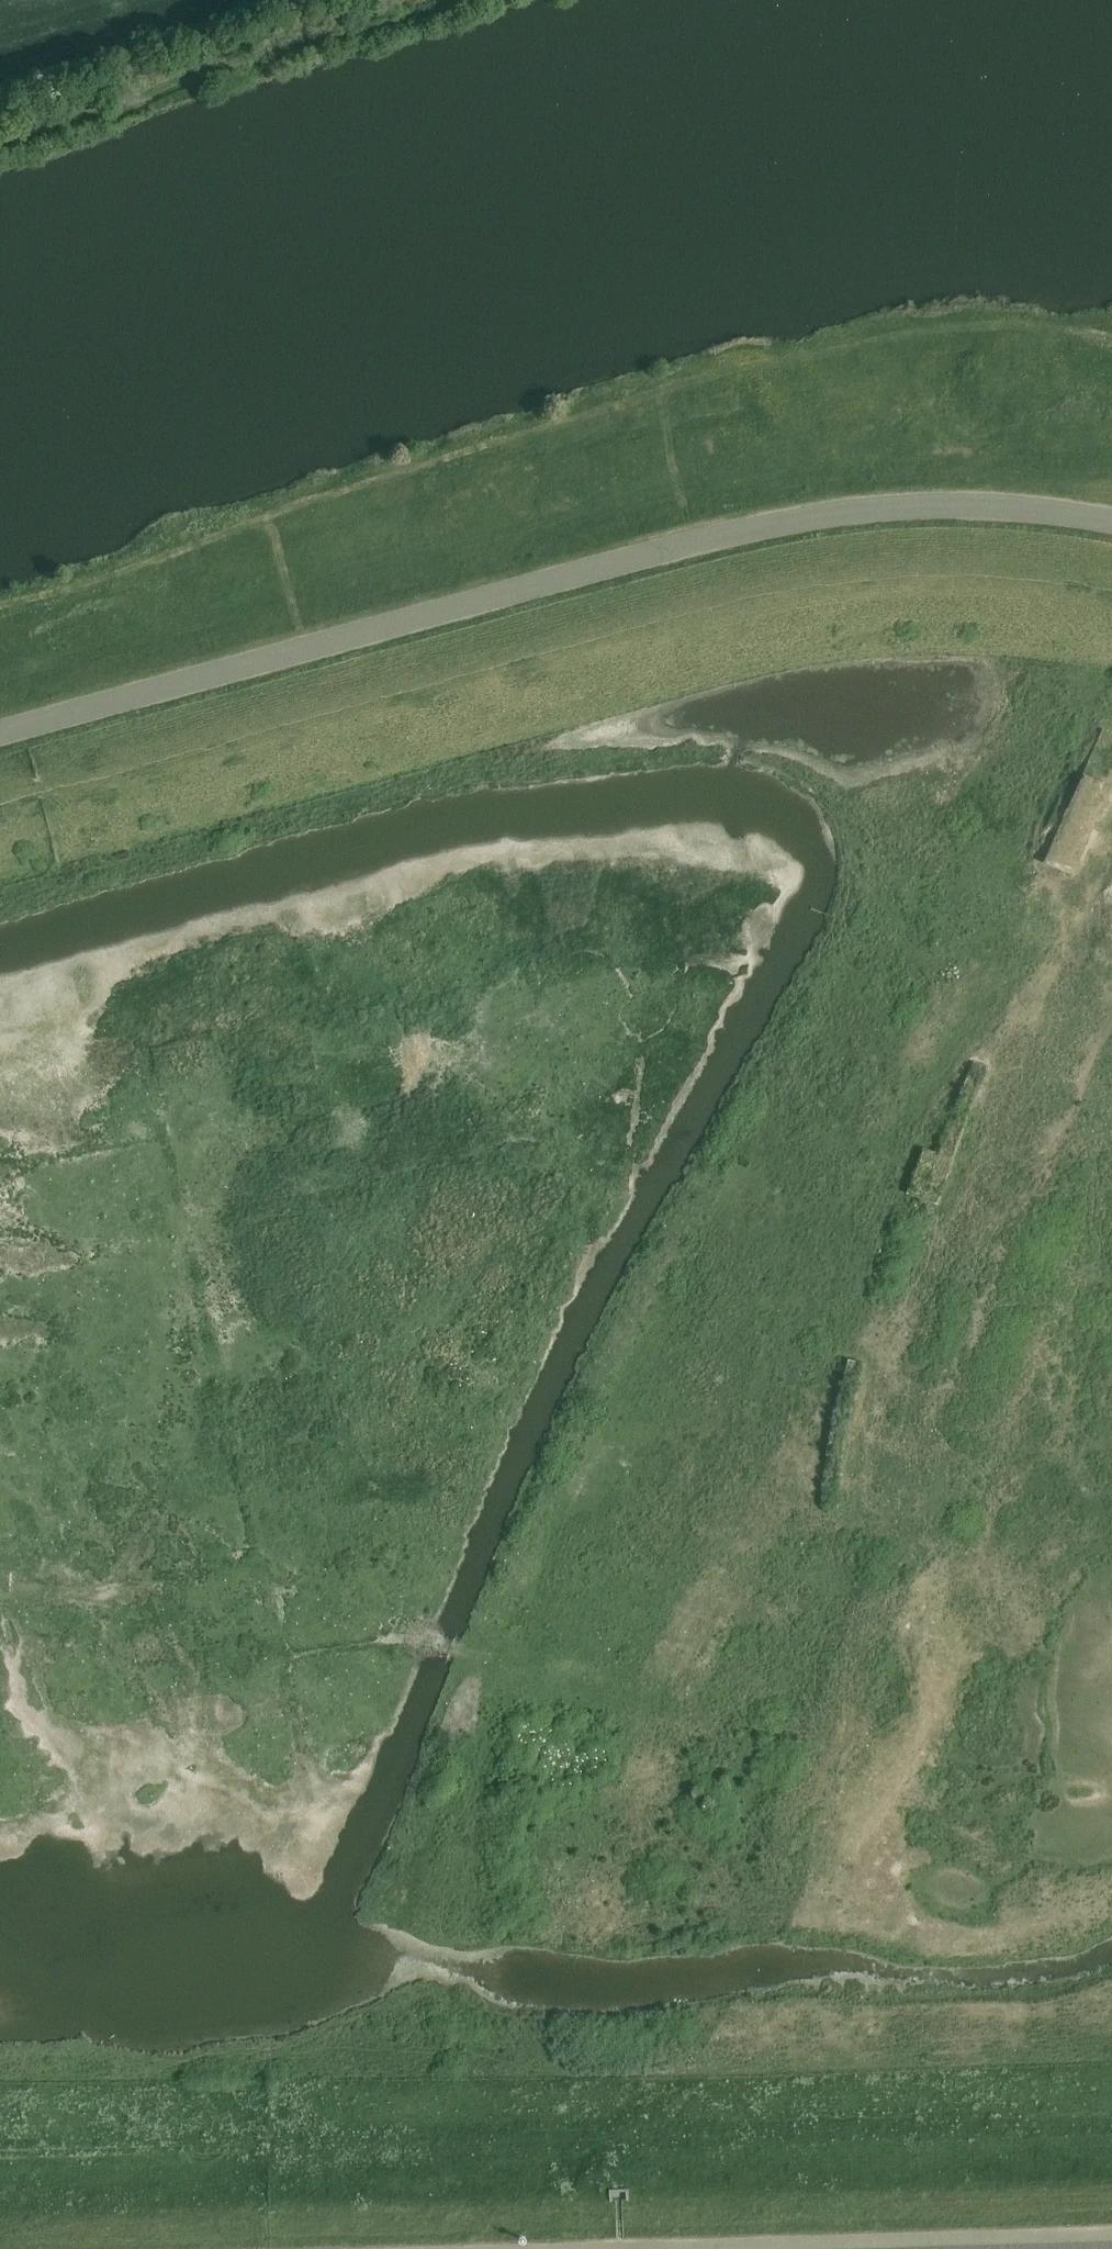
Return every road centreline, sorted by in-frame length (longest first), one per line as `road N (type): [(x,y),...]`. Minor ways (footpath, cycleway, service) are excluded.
road 1 (unclassified): [(1111,523),(951,507),(780,526),(0,739)]

